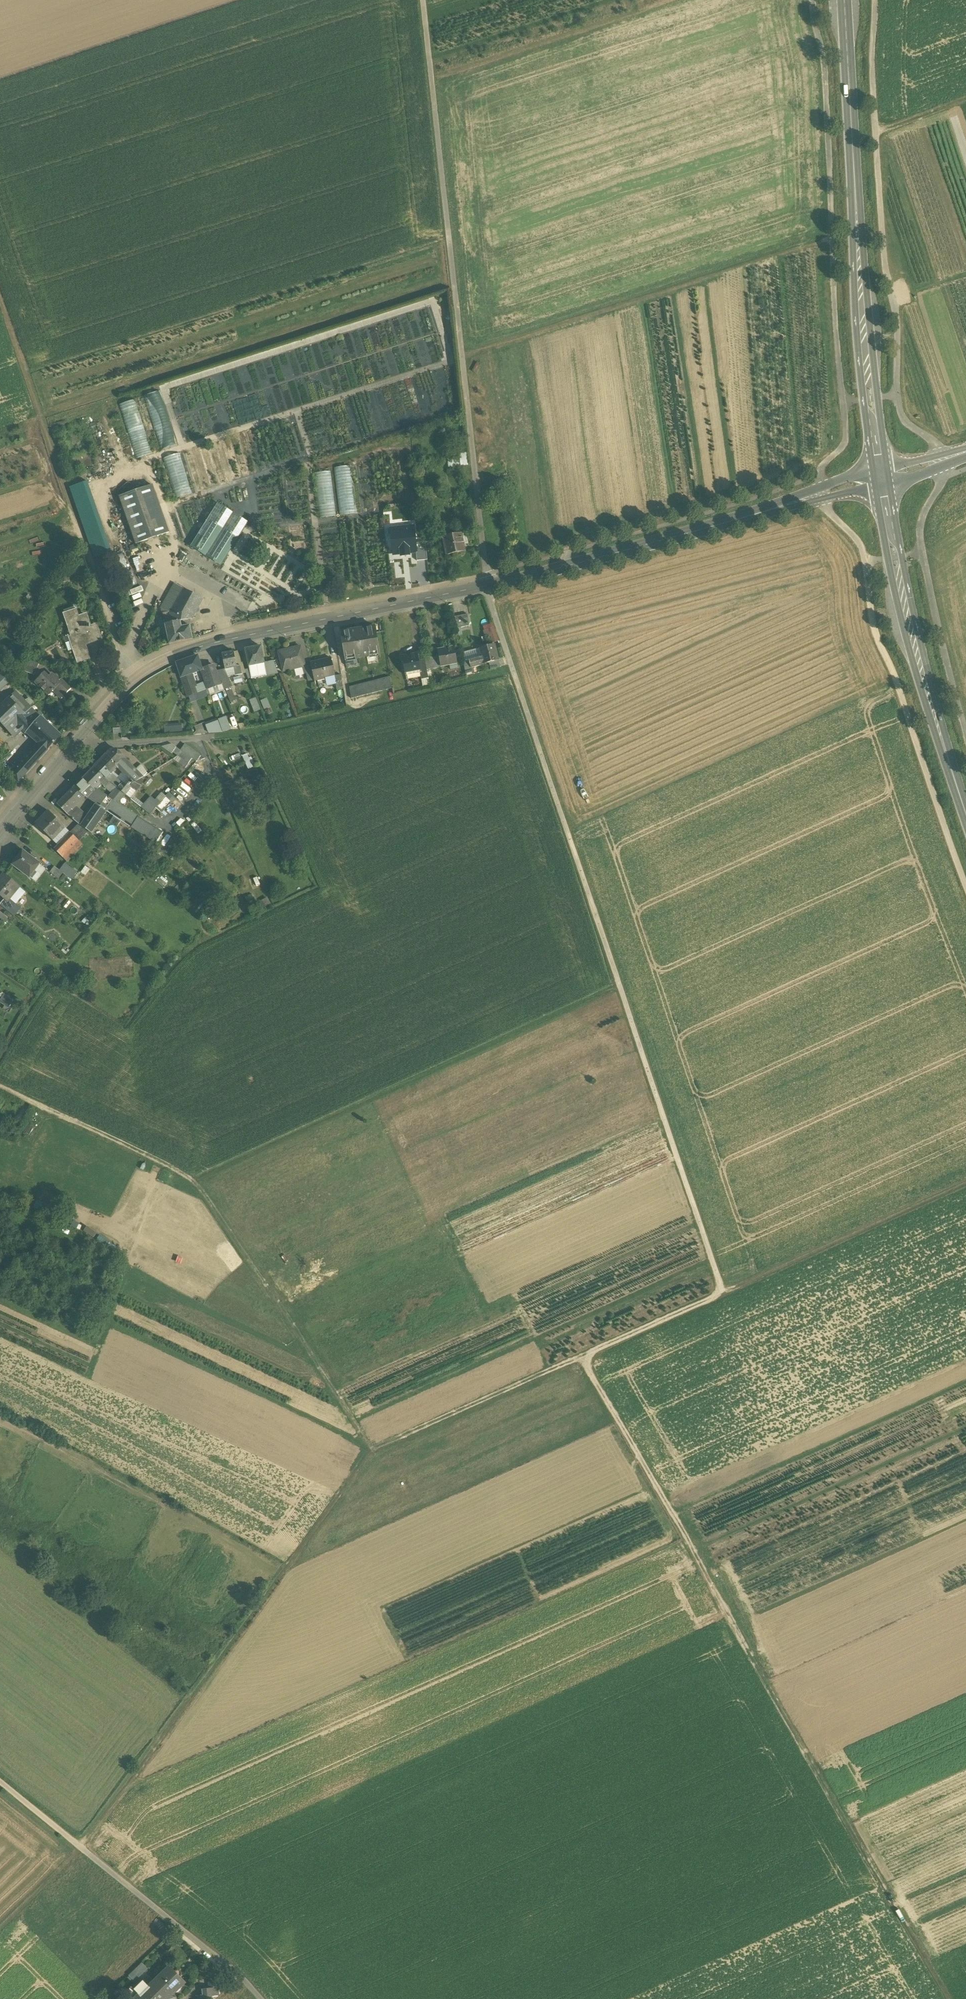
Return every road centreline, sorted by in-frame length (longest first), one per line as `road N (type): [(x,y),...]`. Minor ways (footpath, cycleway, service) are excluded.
road 1 (track): [(80,1845),(373,1451),(965,1184)]
road 2 (secondary): [(882,480),(518,578),(227,640),(158,662),(113,698),(0,830)]
road 3 (track): [(813,0),(847,429),(820,475),(829,511),(864,554),(878,640),(965,884)]
road 4 (track): [(965,733),(920,554),(919,528),(946,459),(906,422),(899,395),(876,134),(876,0)]
road 5 (track): [(488,586),(723,1293)]
road 6 (track): [(582,1359),(948,1998)]
road 7 (track): [(373,1451),(194,1180),(0,1089)]
road 8 (track): [(424,0),(480,514)]
road 9 (secondary): [(844,0),(862,312),(882,480)]
road 10 (track): [(620,987),(194,1180)]
road 11 (track): [(832,238),(463,356)]
road 12 (secondary): [(882,480),(907,614),(965,813)]
road 13 (track): [(0,1781),(260,1998)]
road 14 (track): [(512,668),(215,737)]
road 15 (track): [(0,299),(77,525)]
road 16 (track): [(139,675),(120,650),(77,525)]

